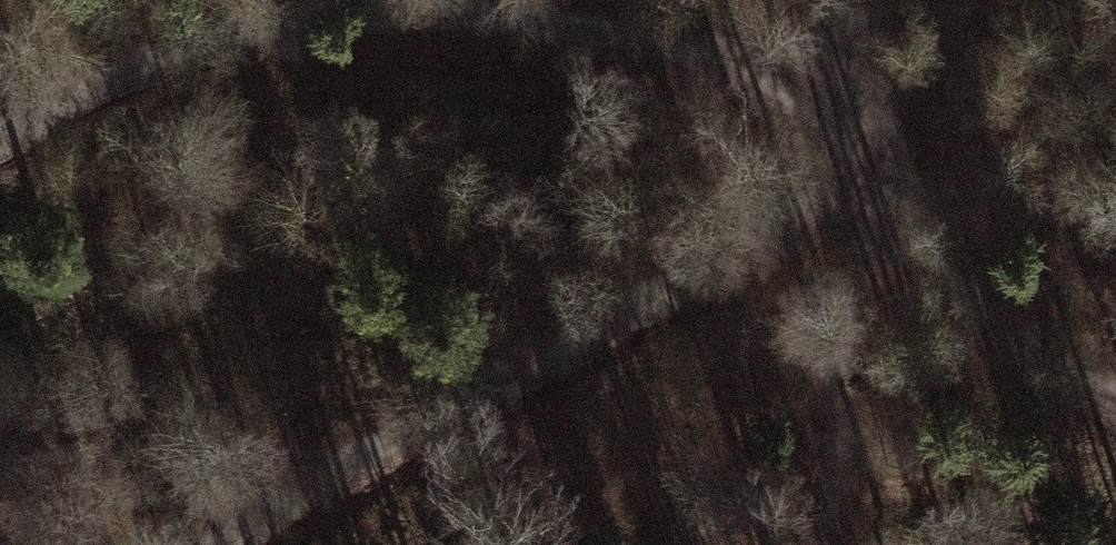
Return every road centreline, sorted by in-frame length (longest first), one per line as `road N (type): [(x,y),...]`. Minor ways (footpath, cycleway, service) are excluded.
road 1 (track): [(866,134),(747,253),(174,544)]
road 2 (track): [(387,17),(536,17),(665,42),(866,134)]
road 3 (track): [(0,143),(148,63),(263,27),(387,17)]
road 4 (track): [(866,134),(976,300),(1073,389),(1115,407)]
road 5 (residential): [(866,134),(854,24),(860,0)]

